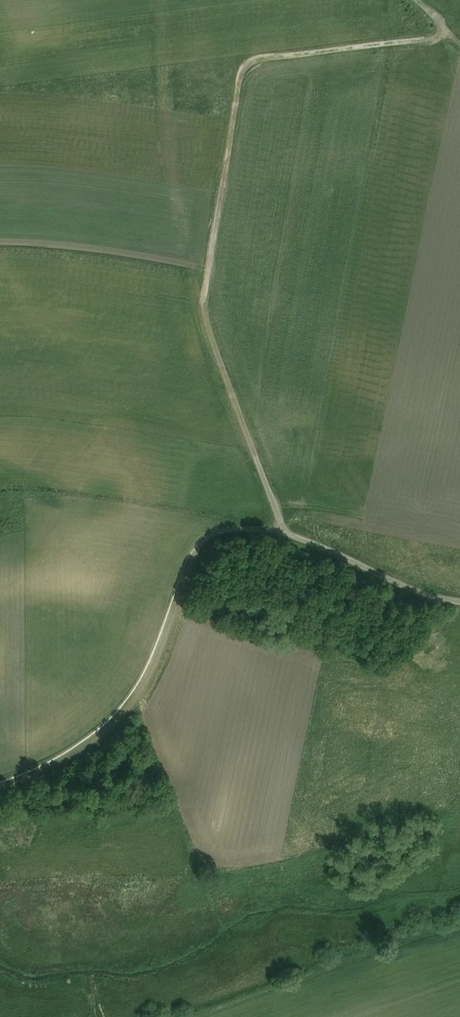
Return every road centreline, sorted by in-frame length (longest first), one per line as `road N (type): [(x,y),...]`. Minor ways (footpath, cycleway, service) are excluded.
road 1 (track): [(417,0),(440,19),(445,31),(437,39),(246,61),(202,307)]
road 2 (track): [(196,549),(139,694),(97,740),(0,790)]
road 3 (unclassified): [(459,602),(419,593),(284,532)]

